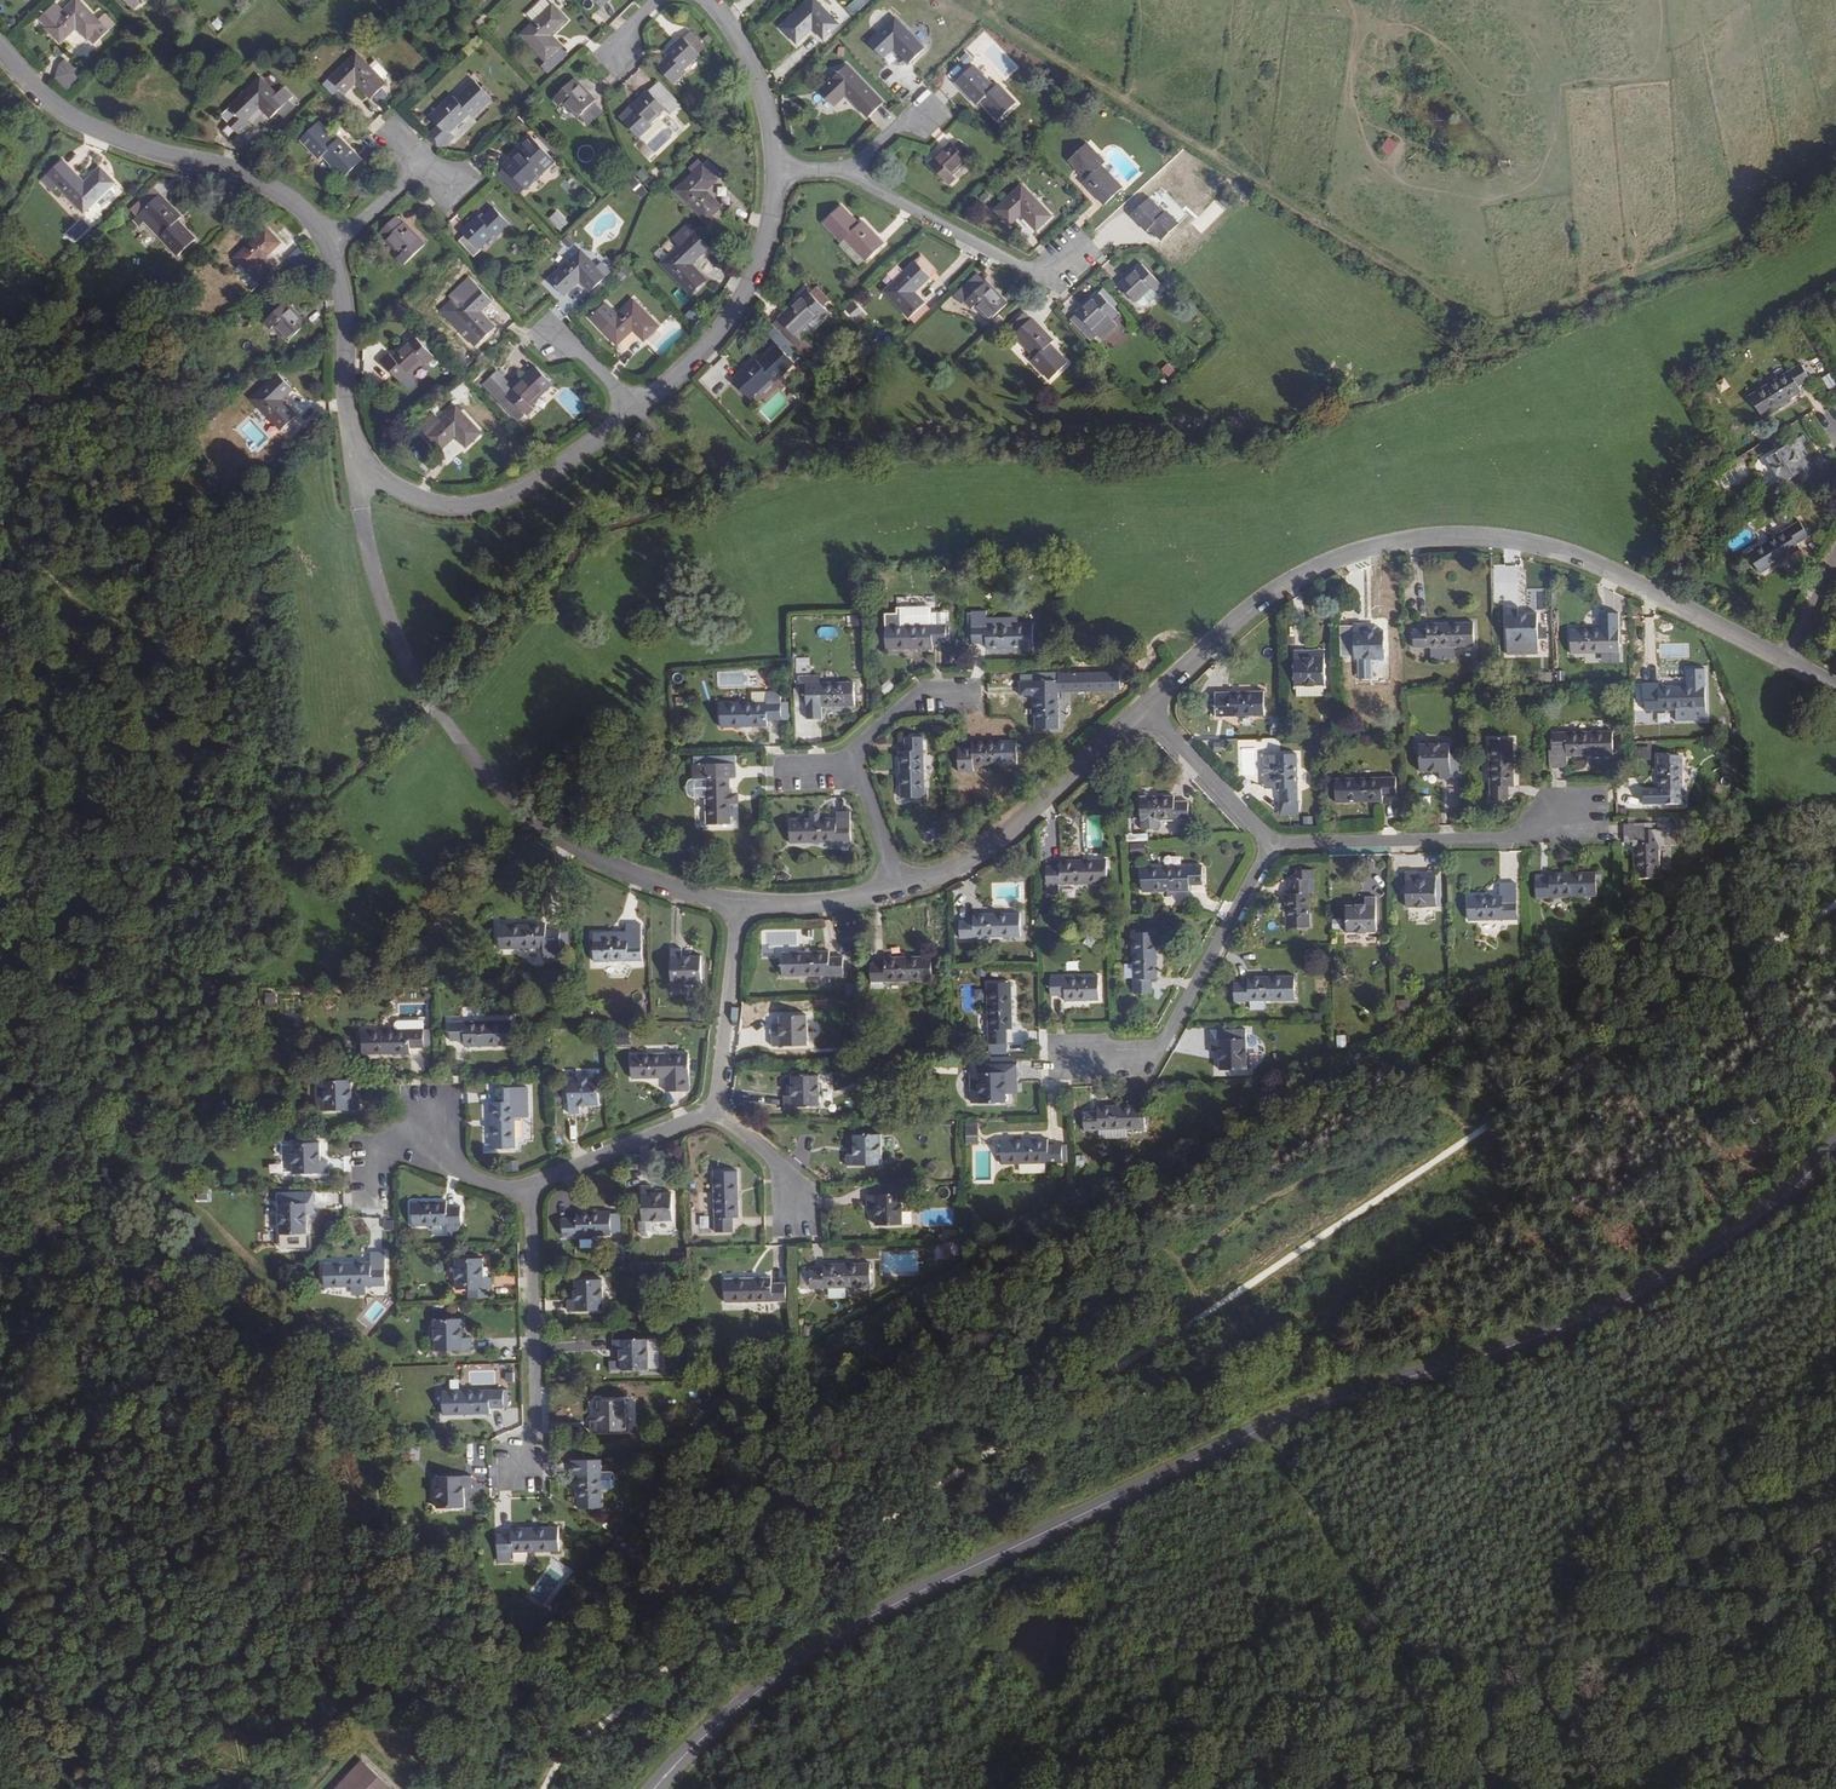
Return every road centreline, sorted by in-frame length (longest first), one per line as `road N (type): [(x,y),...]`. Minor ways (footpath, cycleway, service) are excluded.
road 1 (tertiary): [(1835,1144),(1754,1222),(1625,1302),(1536,1340),(1264,1427),(836,1636),(715,1727),(656,1788)]
road 2 (residential): [(1789,662),(1587,566),(1492,544),(1442,544),(1389,551),(1299,583),(1216,644),(1147,711)]
road 3 (track): [(1264,1427),(1492,1788)]
road 4 (residential): [(337,247),(318,221),(257,182),(78,124),(0,53)]
road 5 (residential): [(1273,845),(1154,1059),(1061,1062)]
road 6 (residential): [(356,466),(446,508),(499,505),(562,475),(635,415)]
road 7 (residential): [(1147,711),(1019,839),(957,883),(906,905)]
road 8 (residential): [(1273,845),(1504,841),(1565,814)]
road 9 (residential): [(635,415),(744,309),(775,225),(774,171)]
road 10 (residential): [(529,1184),(536,1460)]
road 11 (residential): [(842,173),(1051,283),(1071,265)]
road 12 (residential): [(739,916),(628,881),(533,824)]
road 13 (residential): [(356,466),(337,247)]
road 14 (residential): [(714,1112),(529,1184)]
road 15 (residential): [(739,916),(714,1112)]
road 16 (residential): [(774,171),(766,107),(705,0)]
road 17 (residential): [(1147,711),(1273,845)]
road 18 (residential): [(906,905),(793,920),(739,916)]
road 19 (residential): [(906,905),(845,755)]
road 20 (residential): [(789,1221),(790,1180),(714,1112)]
road 21 (residential): [(529,1184),(470,1176),(403,1138)]
road 22 (residential): [(951,691),(918,694),(845,755)]

